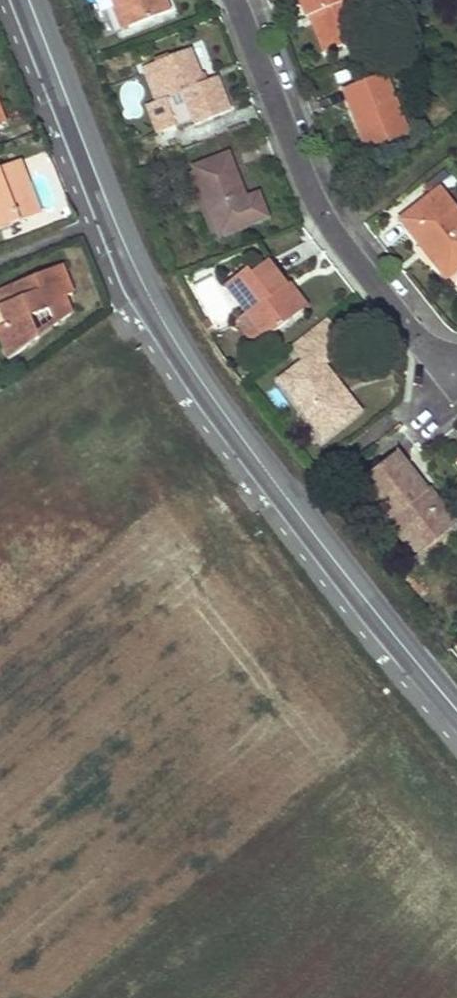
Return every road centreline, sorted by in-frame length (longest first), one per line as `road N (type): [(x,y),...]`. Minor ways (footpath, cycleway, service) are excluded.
road 1 (tertiary): [(29,0),(158,314),(291,503),(456,710)]
road 2 (residential): [(235,0),(332,232),(413,332),(449,353)]

